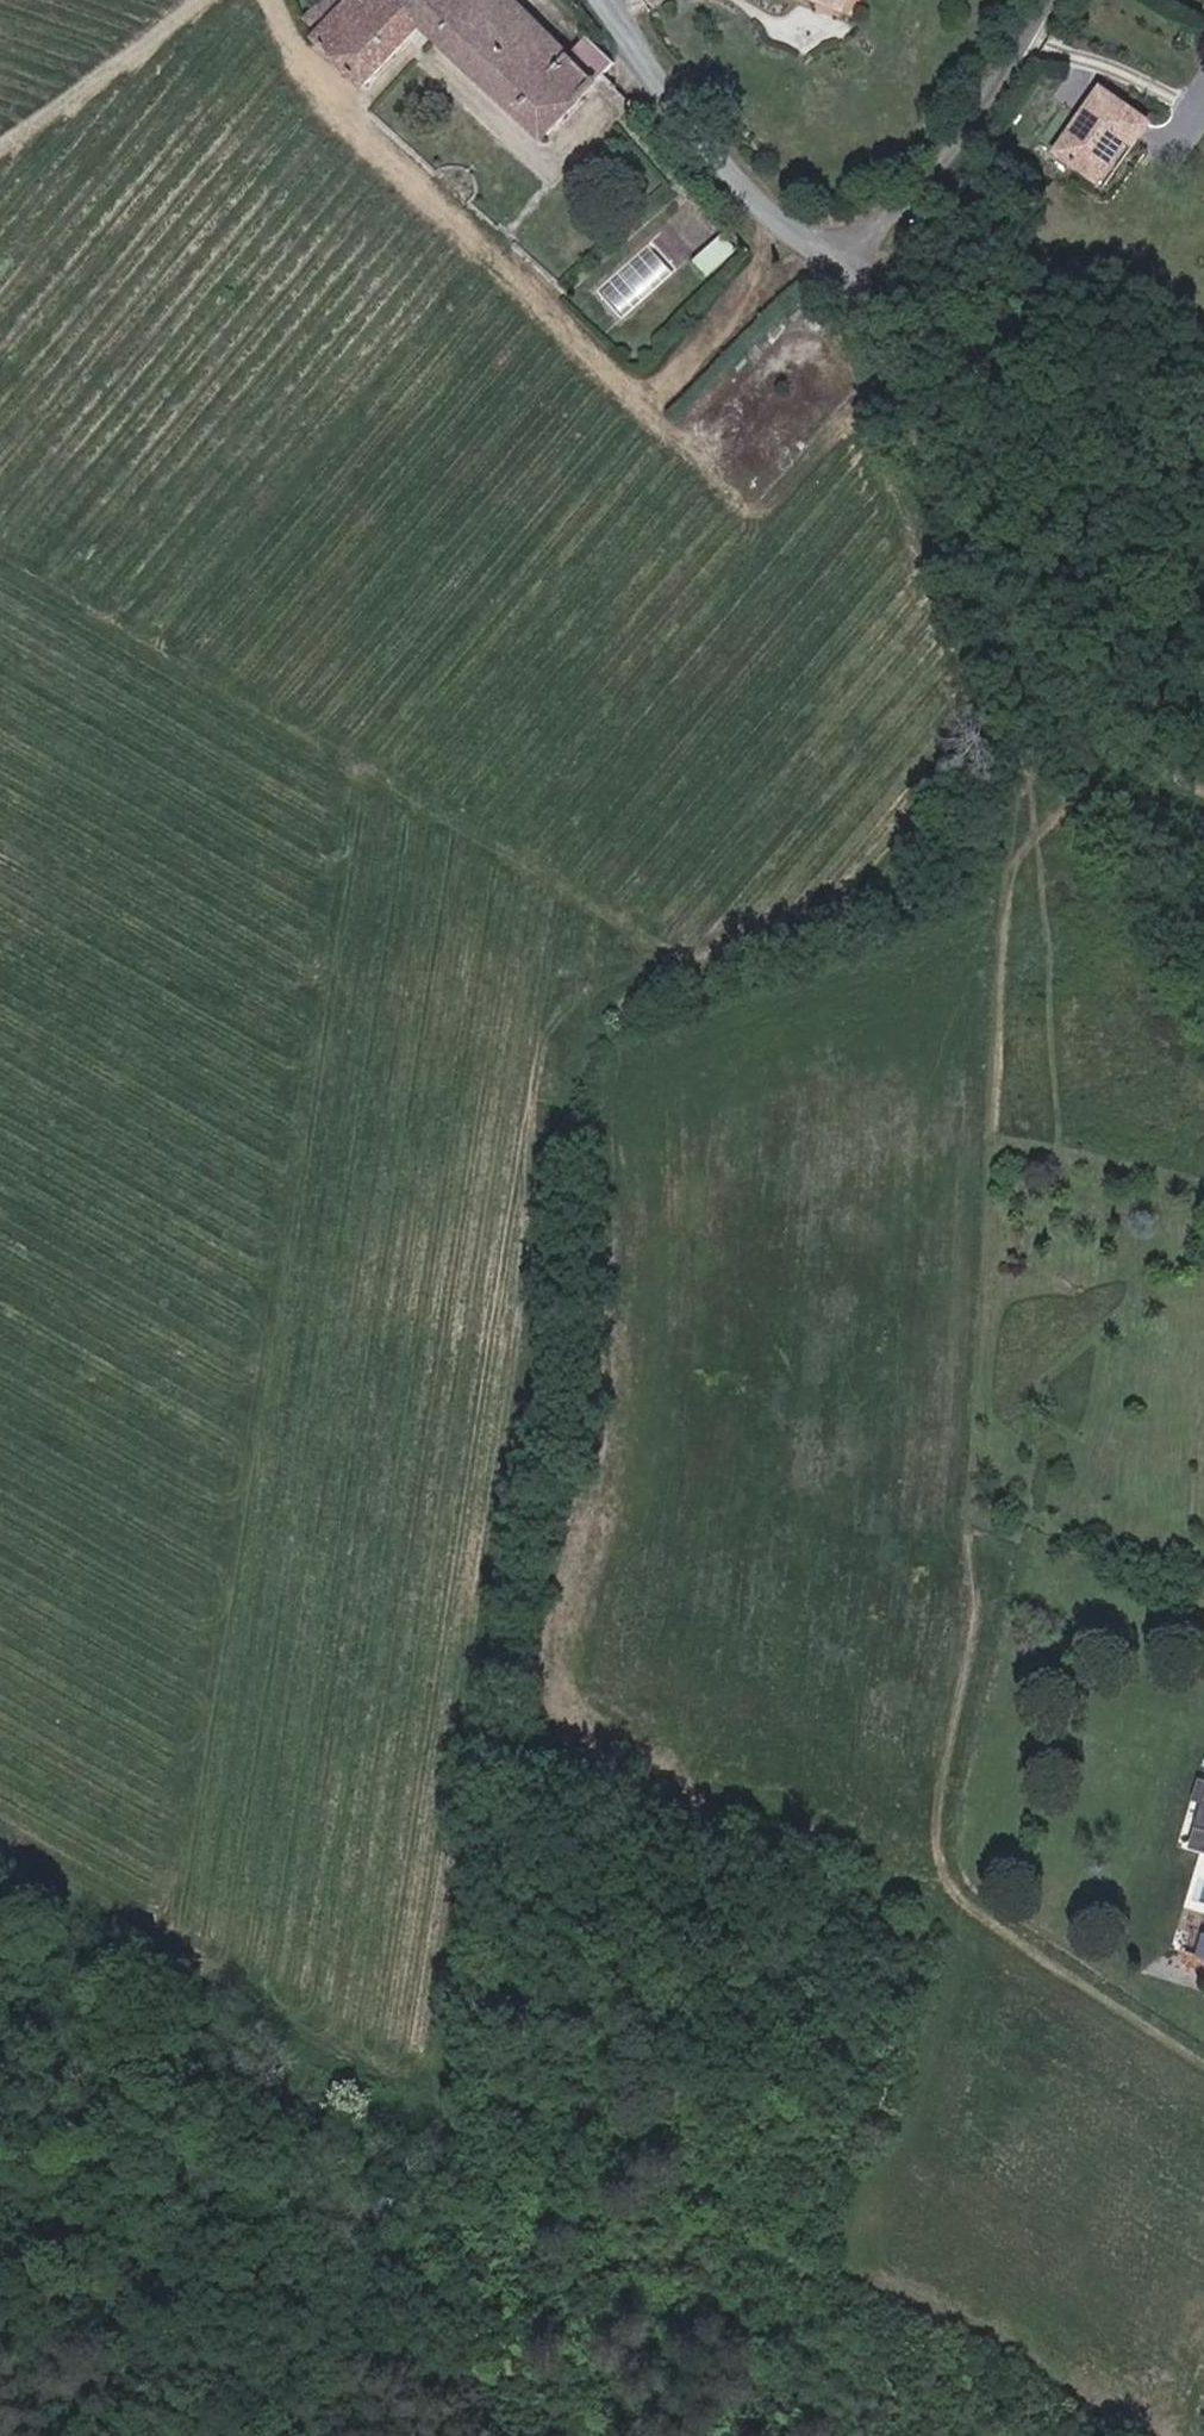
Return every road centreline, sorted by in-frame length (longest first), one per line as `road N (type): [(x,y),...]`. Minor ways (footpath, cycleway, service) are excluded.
road 1 (unclassified): [(833,242),(856,278),(1002,607),(1203,958)]
road 2 (unclassified): [(607,0),(782,225),(833,242)]
road 3 (unclassified): [(833,242),(876,226),(951,148),(1047,0)]

